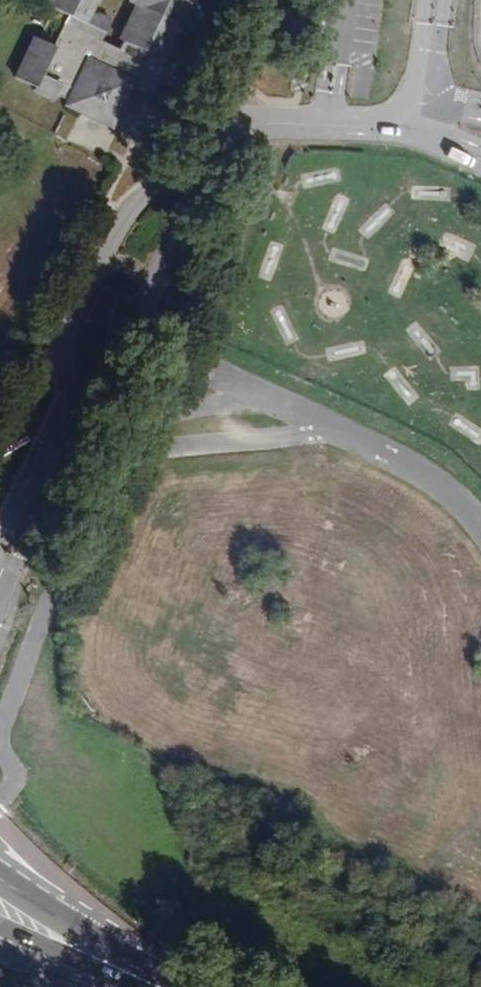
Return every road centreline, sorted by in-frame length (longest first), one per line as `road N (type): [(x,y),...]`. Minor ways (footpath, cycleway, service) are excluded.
road 1 (unclassified): [(0,602),(205,167)]
road 2 (unclassified): [(205,167),(142,190),(113,239),(65,350),(64,406),(0,543)]
road 3 (residential): [(235,120),(416,123),(480,152)]
road 4 (primary): [(0,926),(146,986)]
road 5 (unclassified): [(98,939),(89,904),(0,822)]

